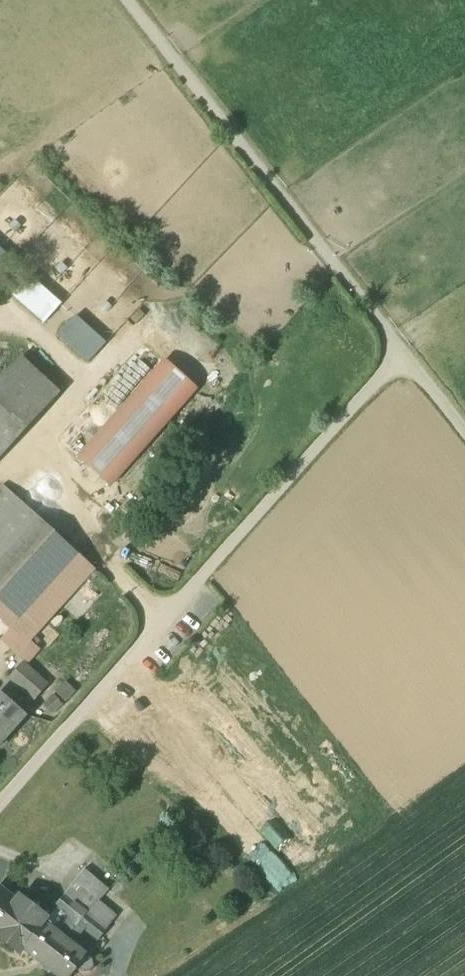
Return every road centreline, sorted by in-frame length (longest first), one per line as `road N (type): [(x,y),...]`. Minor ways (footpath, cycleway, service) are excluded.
road 1 (track): [(129,0),(402,350)]

